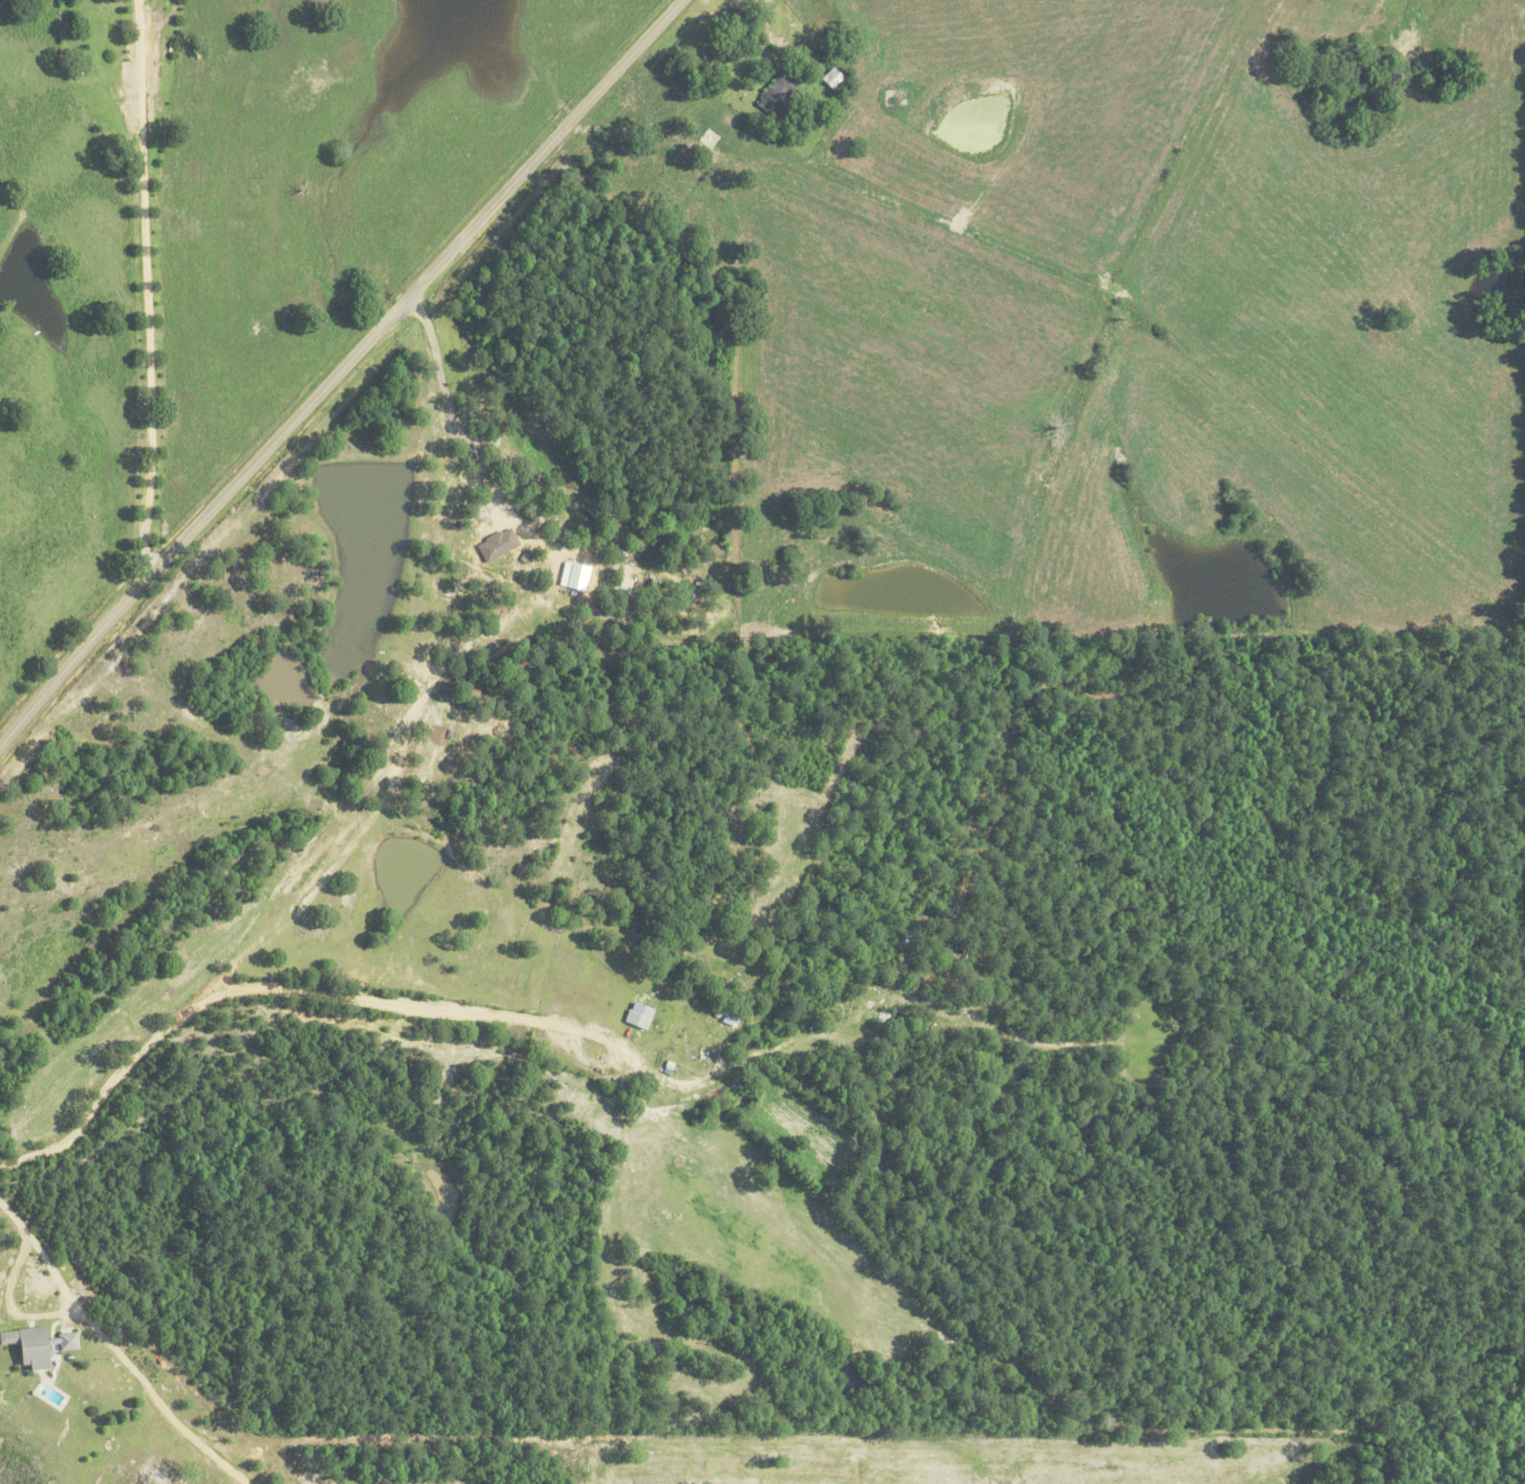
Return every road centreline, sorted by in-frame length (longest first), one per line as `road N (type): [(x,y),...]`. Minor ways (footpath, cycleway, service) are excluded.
road 1 (residential): [(0,742),(683,0)]

